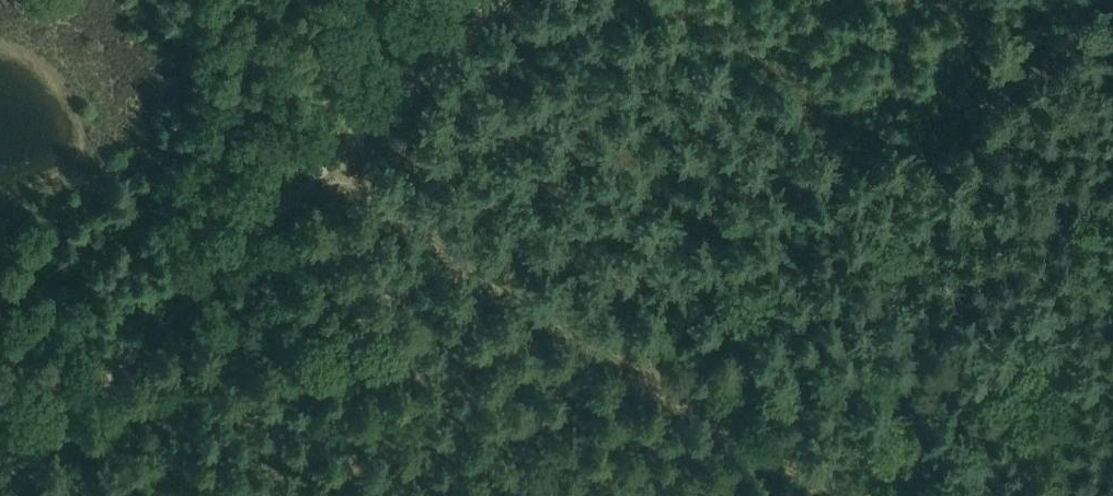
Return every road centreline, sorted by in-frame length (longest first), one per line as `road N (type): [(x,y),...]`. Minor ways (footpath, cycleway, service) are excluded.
road 1 (track): [(890,495),(643,356),(352,151)]
road 2 (track): [(643,356),(824,204),(1112,13)]
road 3 (track): [(0,494),(352,151)]
road 4 (track): [(352,151),(501,0)]

